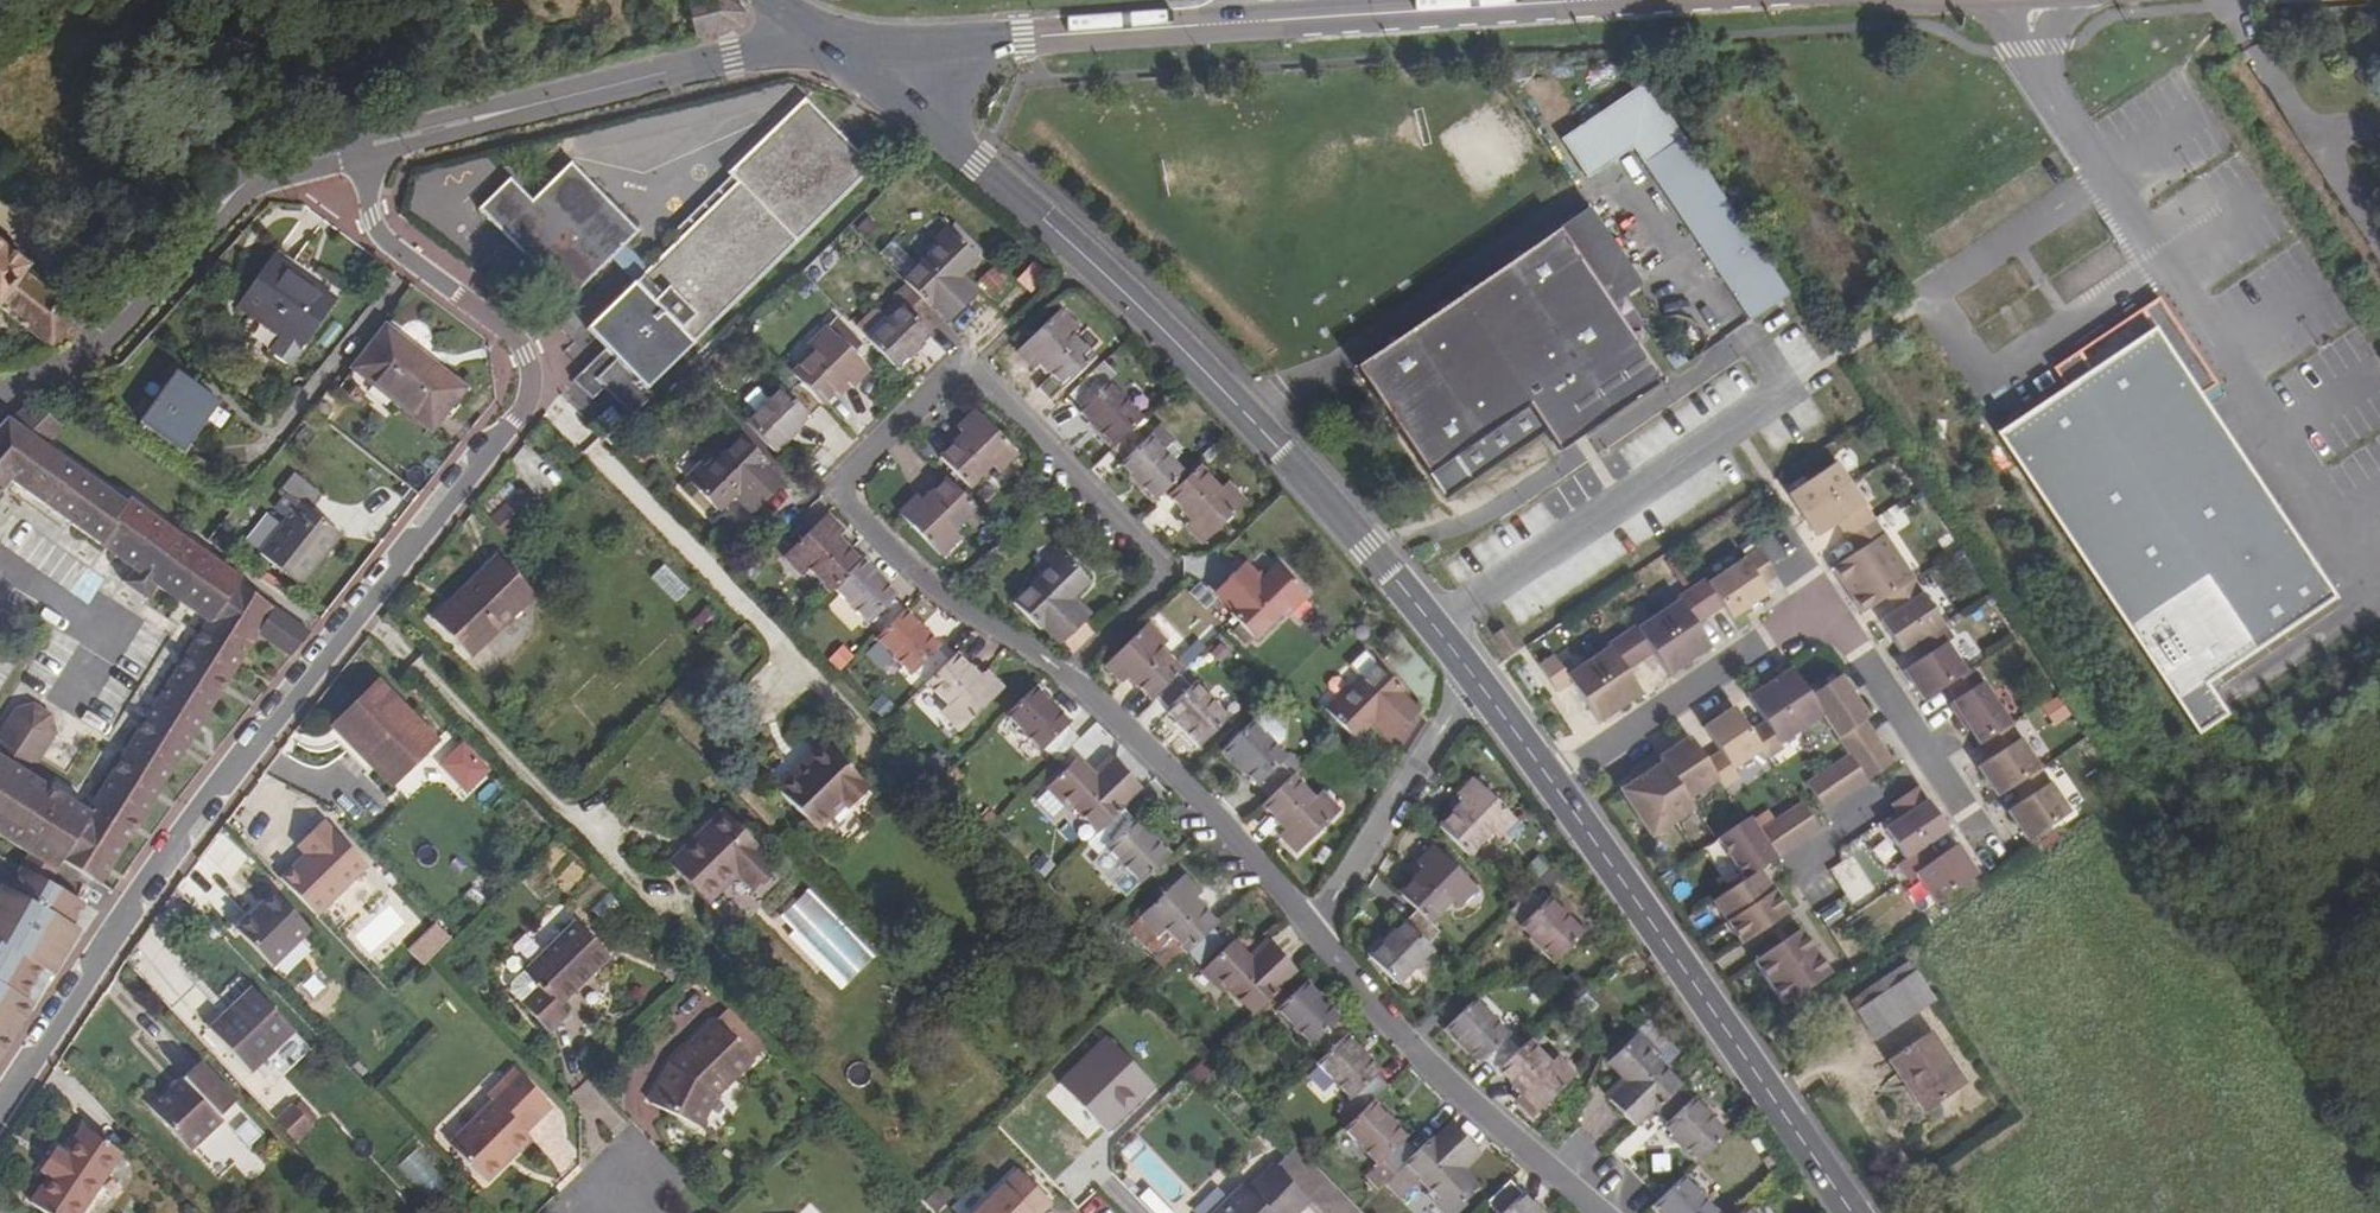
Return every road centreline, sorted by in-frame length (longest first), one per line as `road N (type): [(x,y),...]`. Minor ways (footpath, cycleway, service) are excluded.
road 1 (unclassified): [(0,1115),(348,626),(529,402),(525,355),(489,313),(372,217),(356,149)]
road 2 (tertiary): [(1476,679),(1367,544),(1217,384),(1056,230),(826,46)]
road 3 (residential): [(1071,676),(939,593),(832,490),(959,364),(1162,573)]
road 4 (tertiary): [(826,46),(1598,0)]
road 5 (tertiary): [(1852,1212),(1556,786)]
road 6 (tertiary): [(826,46),(710,63),(356,149)]
road 7 (tertiary): [(356,149),(252,179),(99,348),(0,390)]
road 8 (residential): [(1607,1212),(1460,1087),(1316,934)]
road 9 (residential): [(1316,934),(1177,774),(1071,676)]
road 10 (residential): [(1556,786),(1826,601)]
road 11 (unclassified): [(1476,679),(1316,934)]
road 12 (residential): [(1826,601),(1978,830)]
road 13 (residential): [(1162,573),(1071,676)]
road 14 (tertiary): [(1556,786),(1476,679)]

